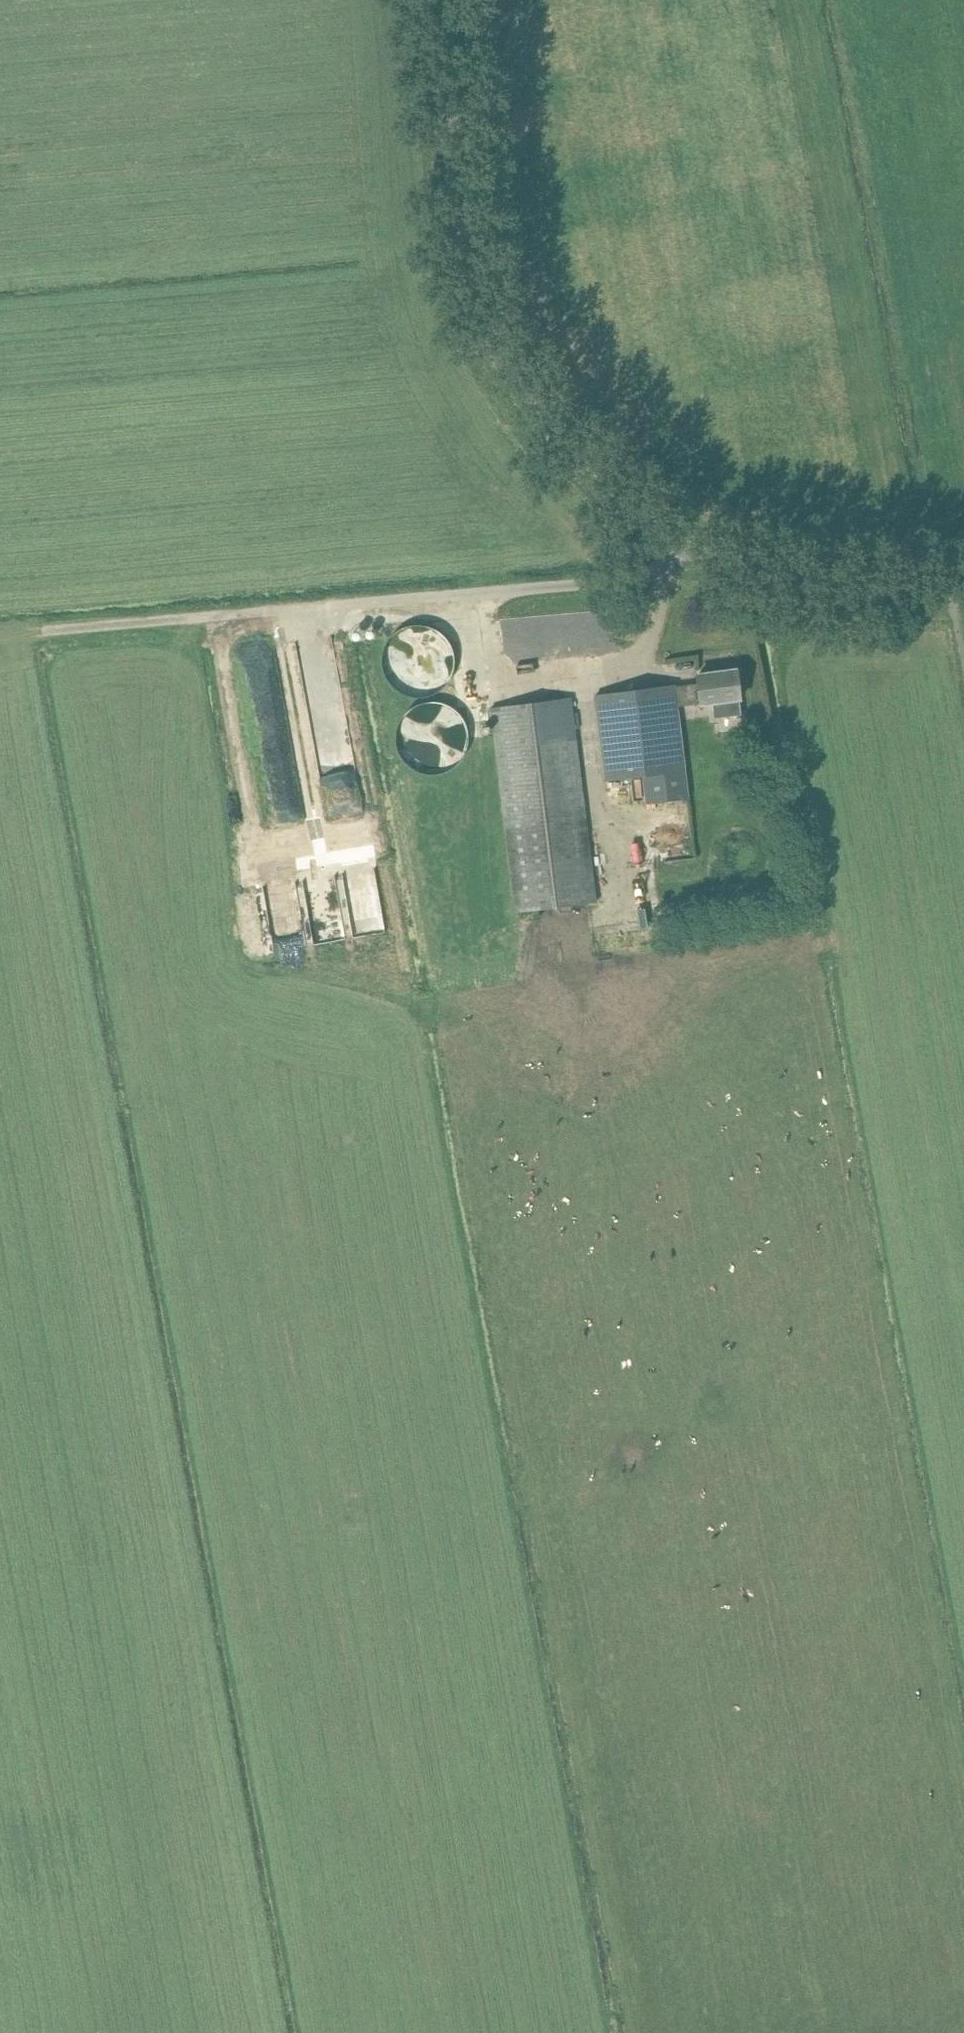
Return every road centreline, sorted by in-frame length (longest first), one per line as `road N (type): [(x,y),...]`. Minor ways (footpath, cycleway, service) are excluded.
road 1 (unclassified): [(680,547),(660,577),(43,632)]
road 2 (unclassified): [(680,547),(640,525),(568,459),(532,416),(481,322),(456,208),(439,0)]
road 3 (unclassified): [(952,593),(816,586),(680,547)]

